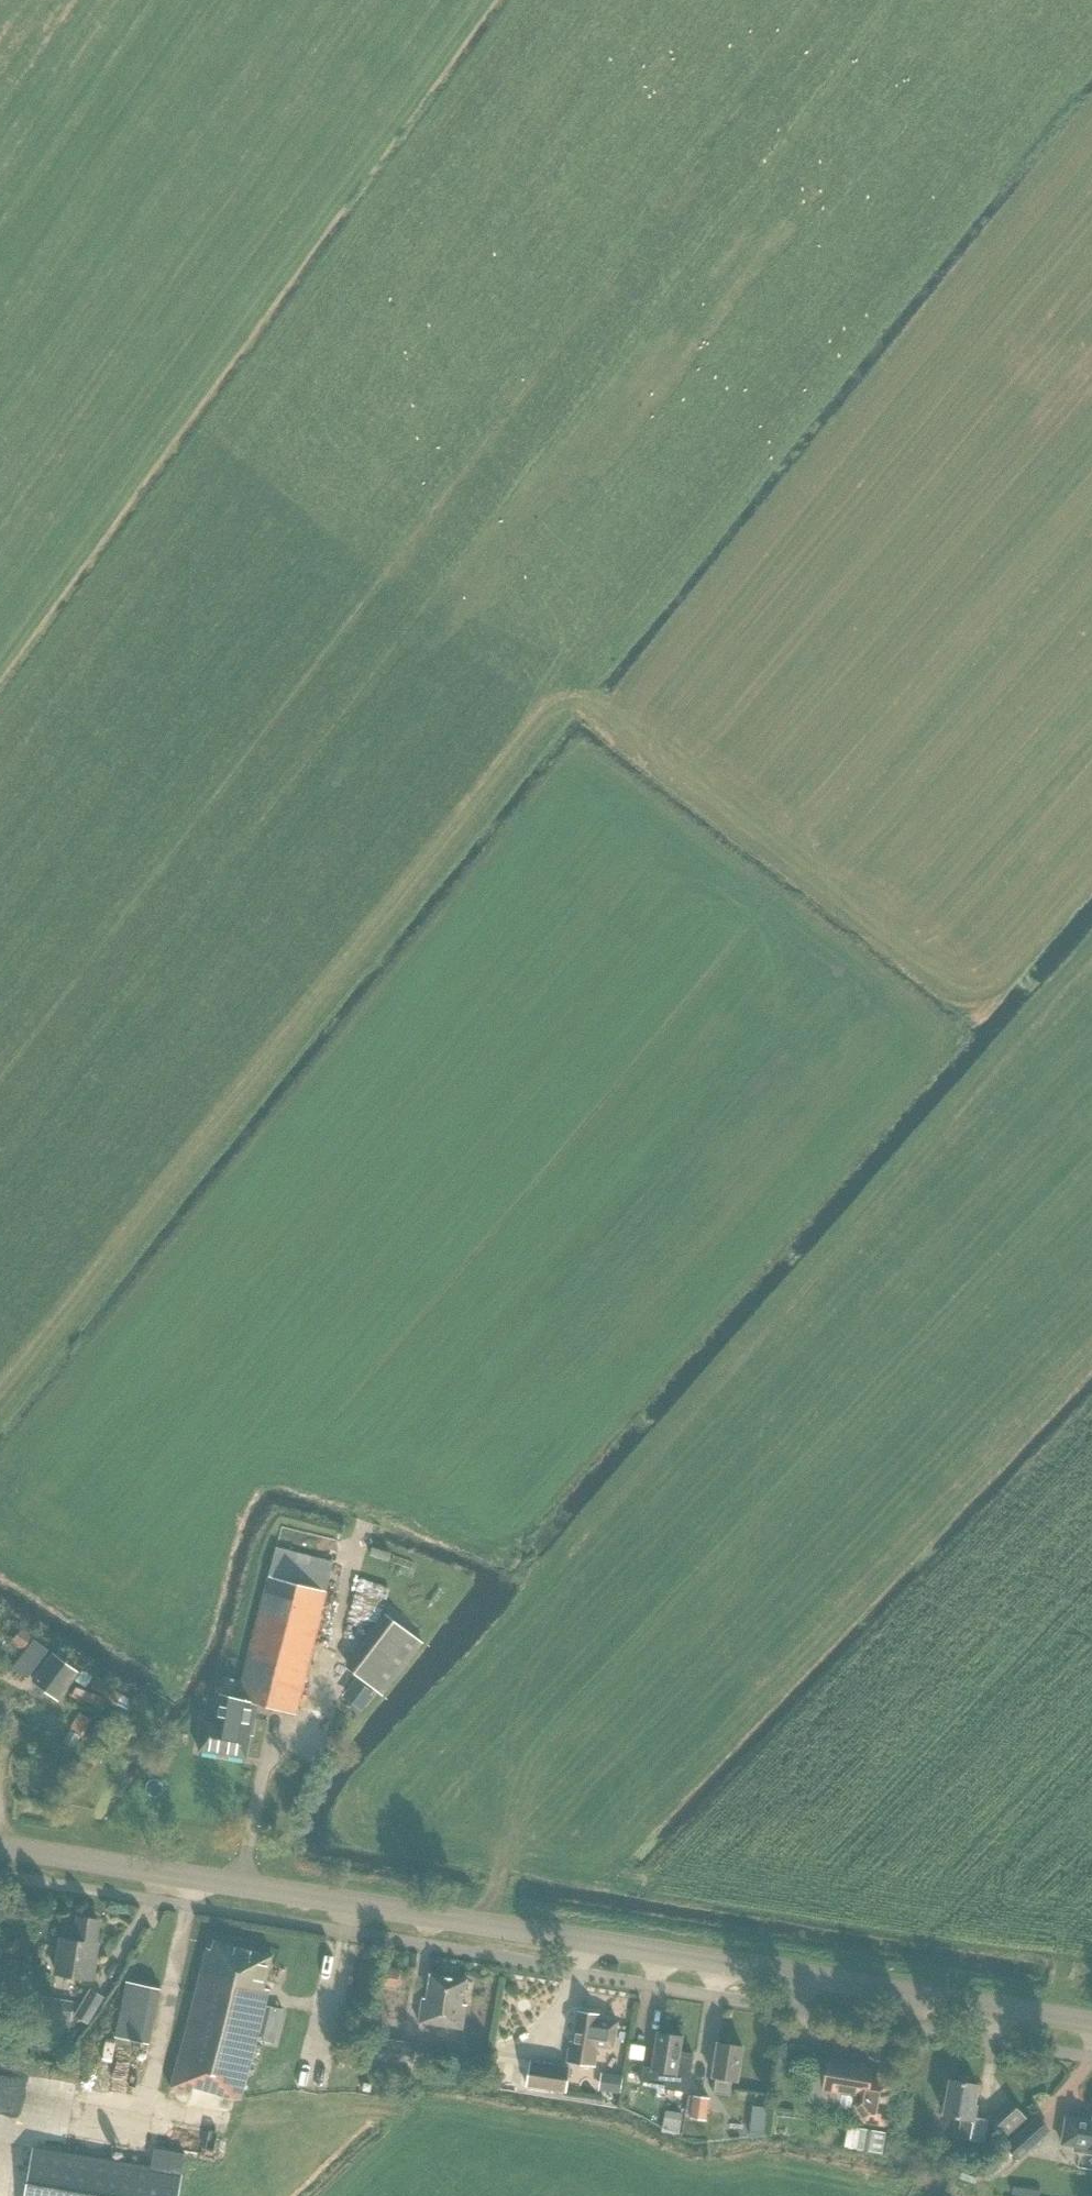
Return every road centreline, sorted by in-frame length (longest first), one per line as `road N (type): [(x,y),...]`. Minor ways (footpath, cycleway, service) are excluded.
road 1 (secondary): [(1091,2022),(0,1845)]

